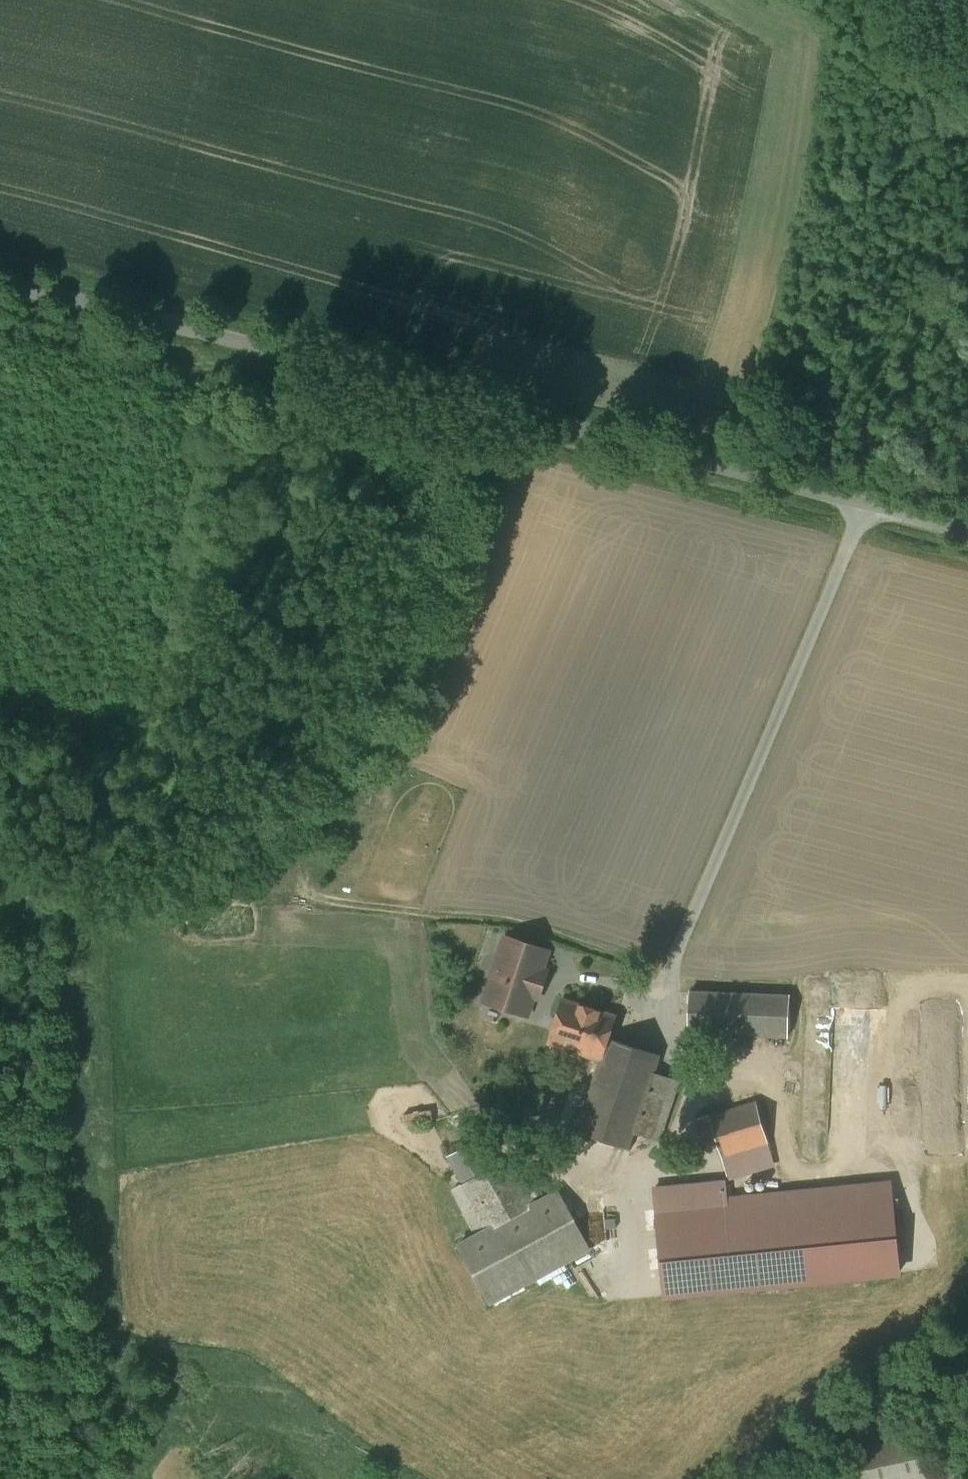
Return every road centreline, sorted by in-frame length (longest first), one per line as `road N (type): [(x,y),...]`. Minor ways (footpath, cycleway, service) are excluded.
road 1 (unclassified): [(0,286),(967,534)]

